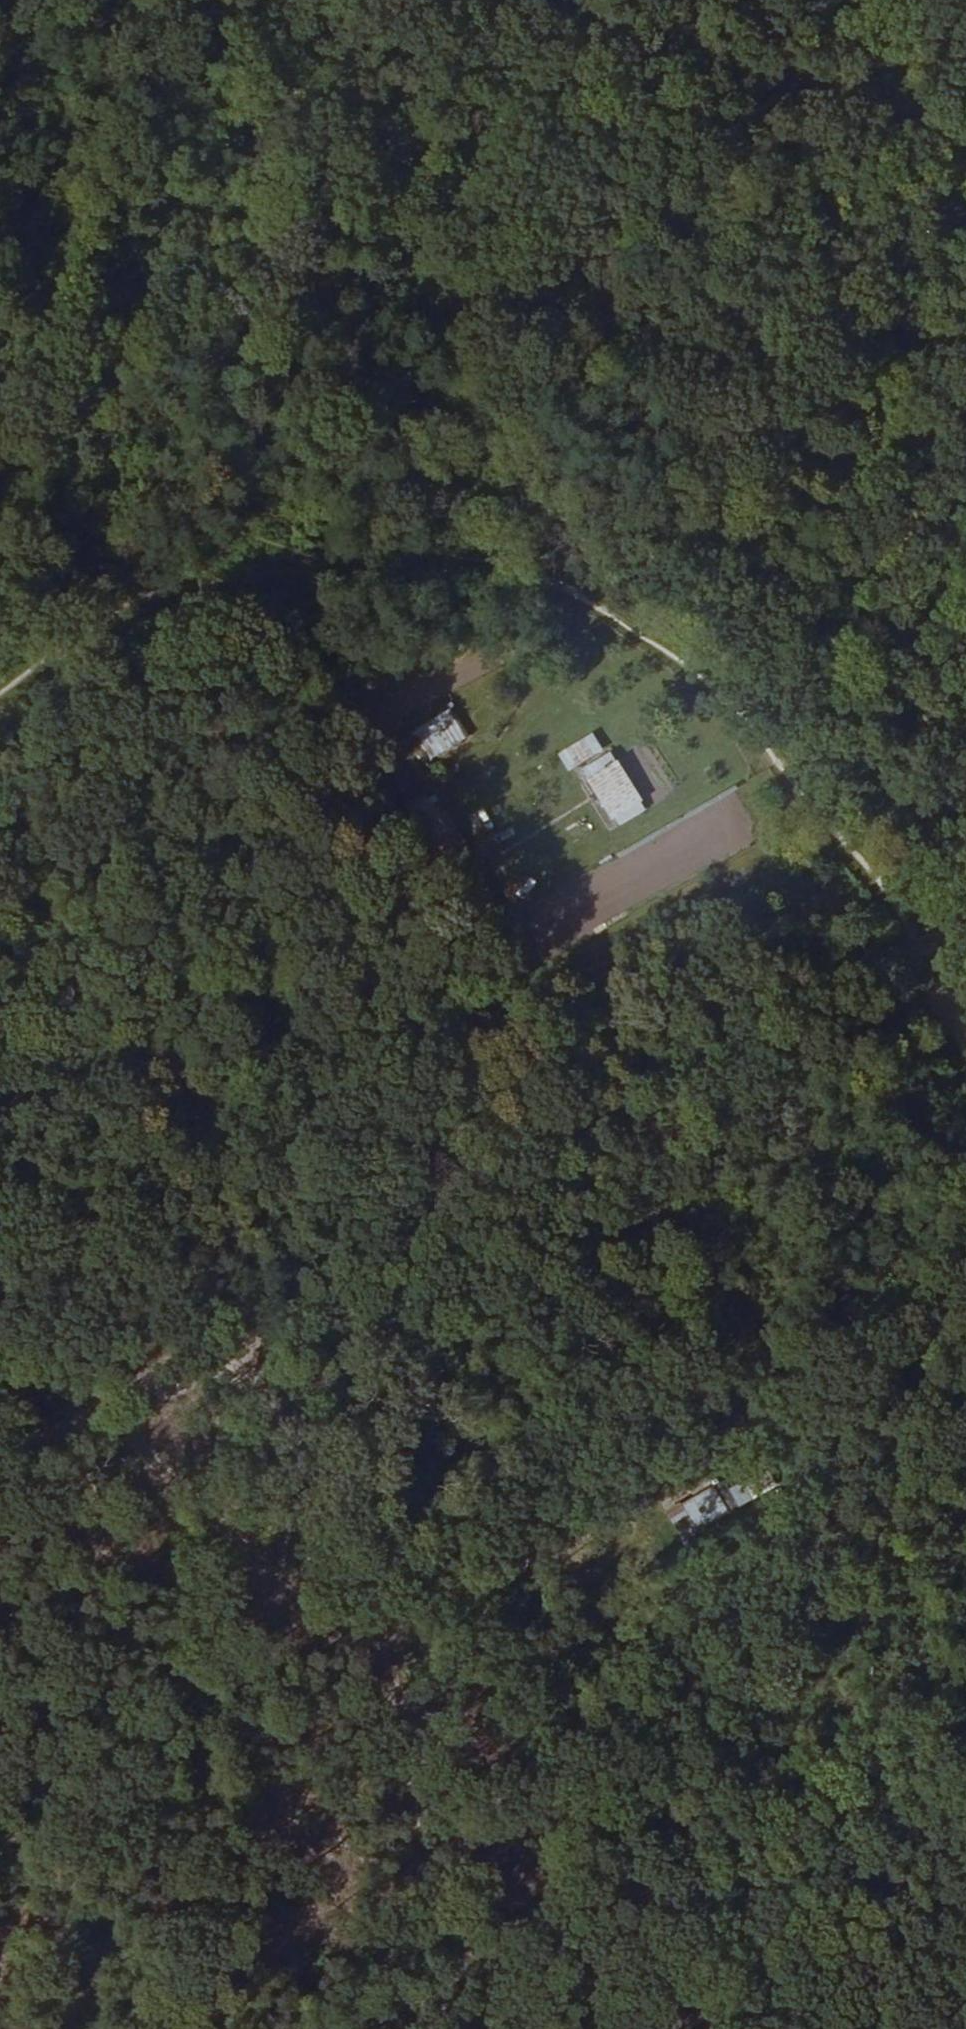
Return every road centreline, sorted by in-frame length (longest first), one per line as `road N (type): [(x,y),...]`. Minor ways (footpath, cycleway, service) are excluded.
road 1 (track): [(965,908),(239,1258),(817,2028)]
road 2 (track): [(590,0),(372,253),(0,452)]
road 3 (track): [(0,1251),(239,1258)]

